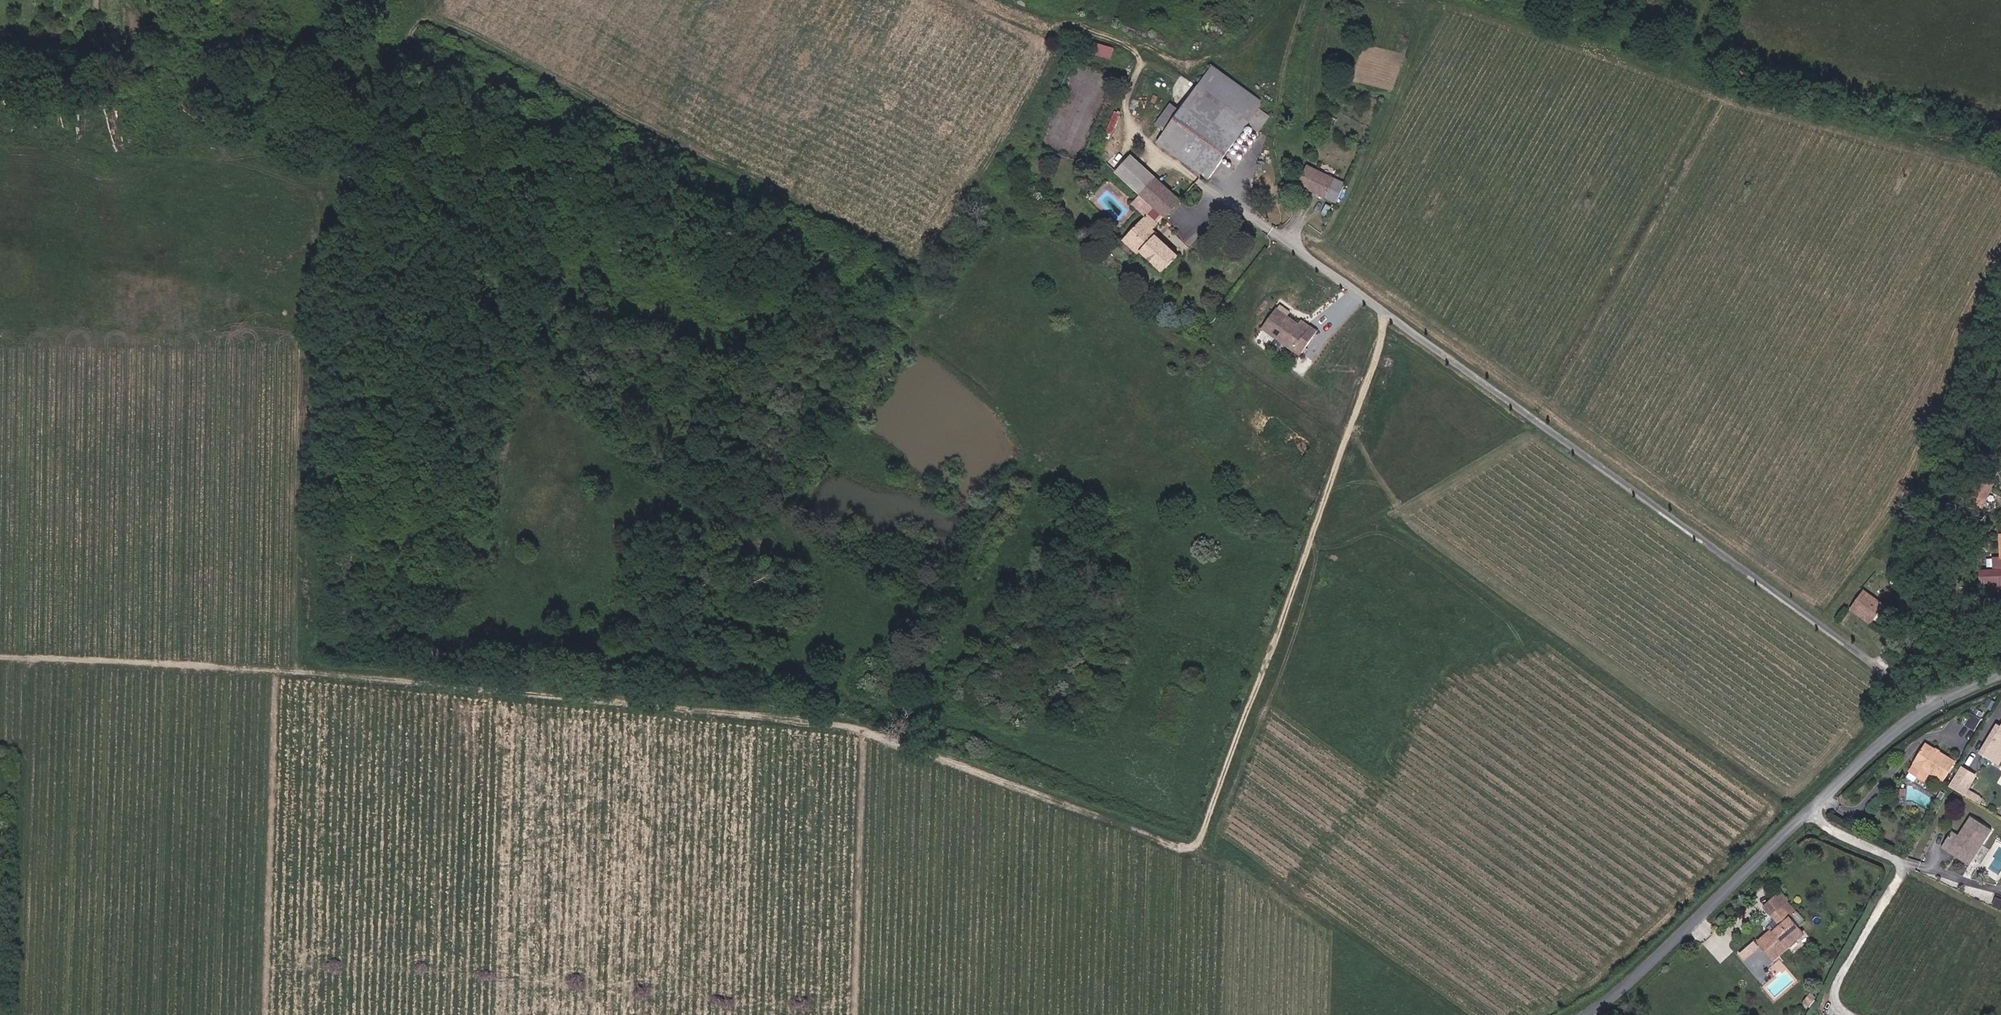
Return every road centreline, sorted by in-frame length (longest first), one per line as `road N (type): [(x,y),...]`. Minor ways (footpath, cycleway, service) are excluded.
road 1 (track): [(1385,311),(1203,833),(1182,846),(1159,843)]
road 2 (tertiary): [(2000,672),(1889,734),(1584,1014)]

